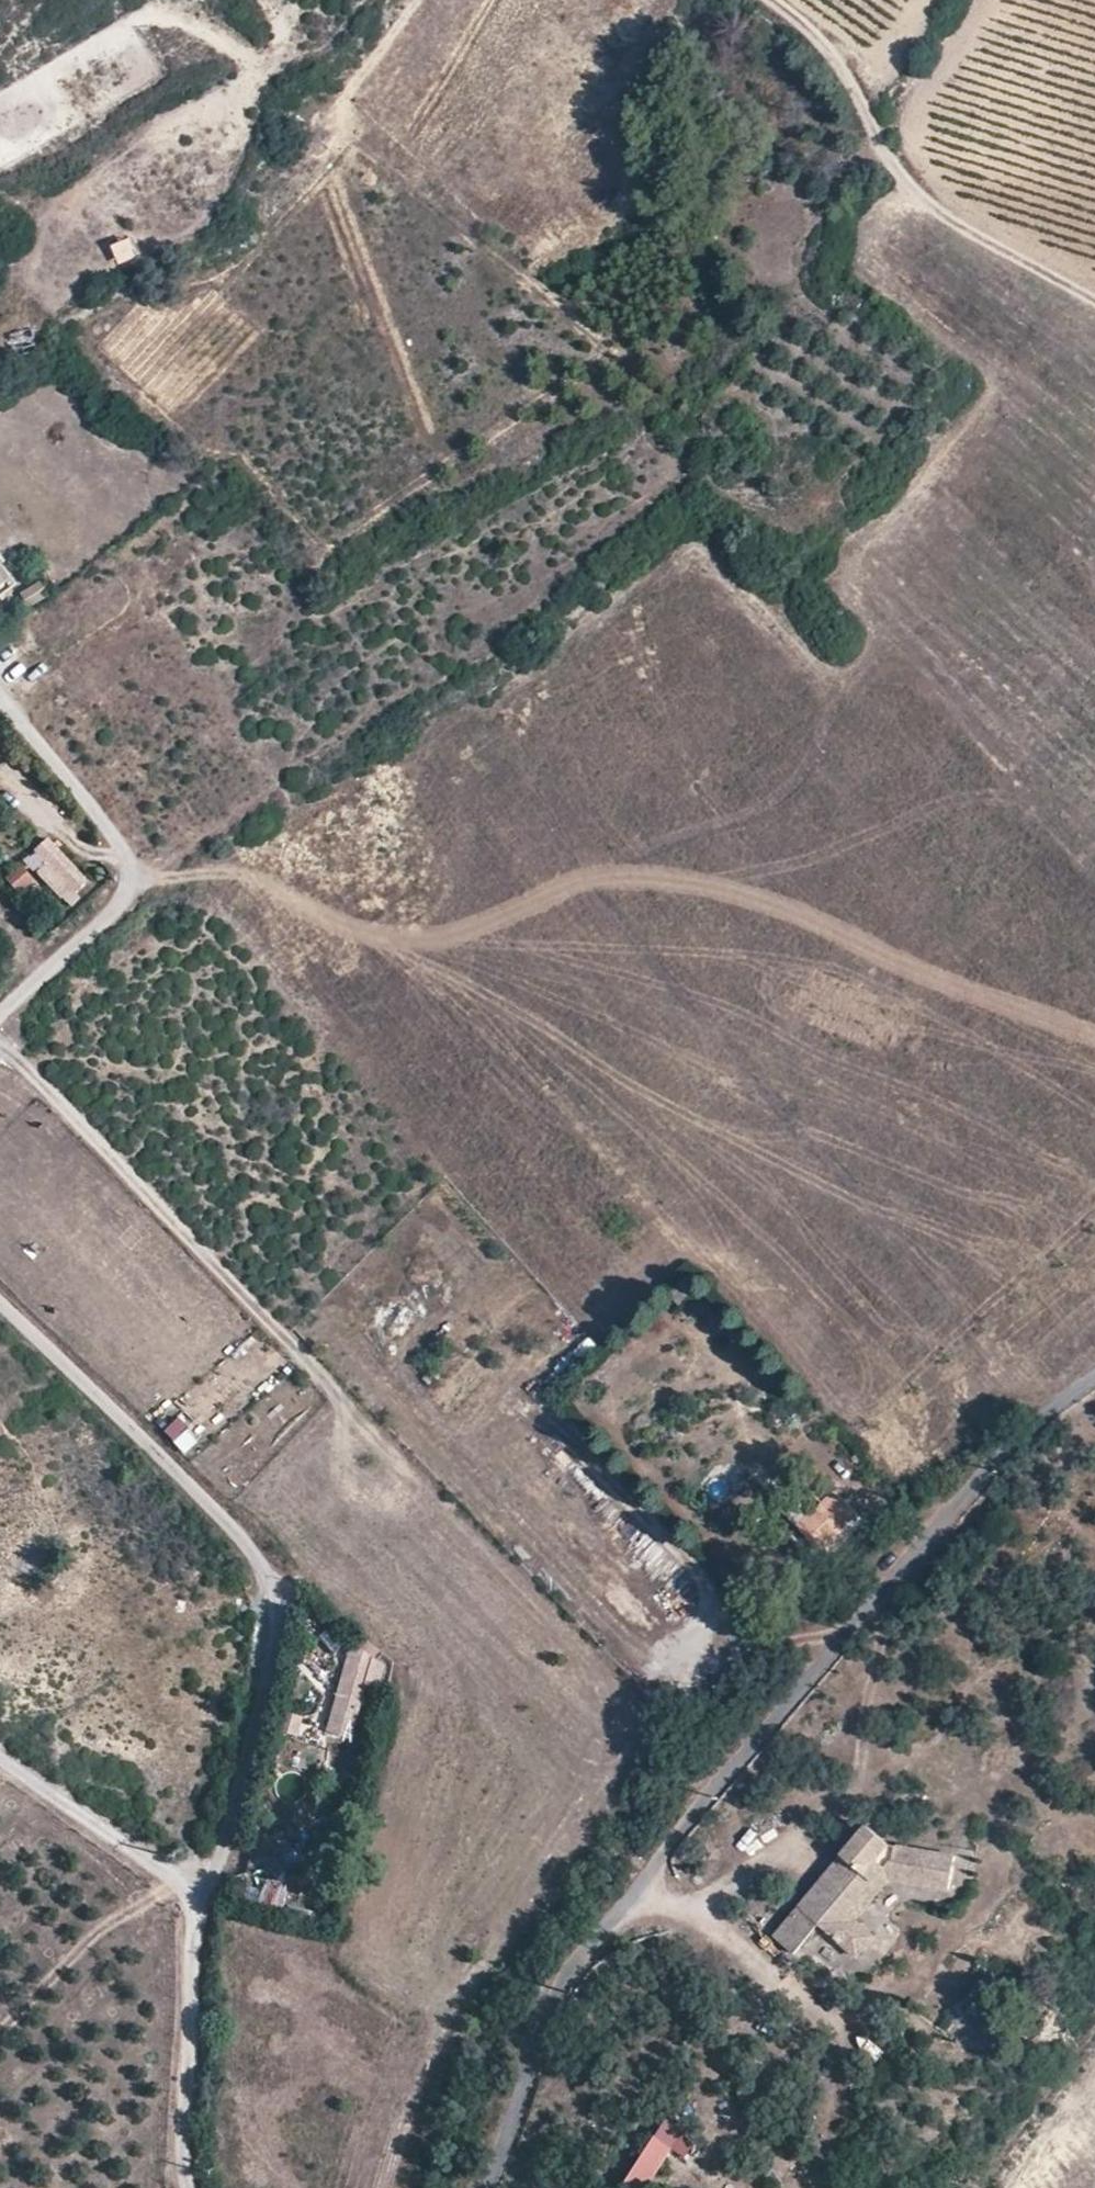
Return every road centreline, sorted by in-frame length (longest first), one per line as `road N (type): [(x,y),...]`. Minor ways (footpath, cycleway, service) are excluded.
road 1 (unclassified): [(1094,1385),(1022,1432),(688,1819),(560,1987),(491,2187)]
road 2 (unclassified): [(198,1910),(267,1610),(263,1566),(242,1537),(0,1301)]
road 3 (unclassified): [(0,1024),(115,910),(129,875),(122,844),(0,699)]
road 4 (unclassified): [(190,2187),(198,1910)]
road 5 (unclassified): [(198,1910),(162,1864),(0,1753)]

